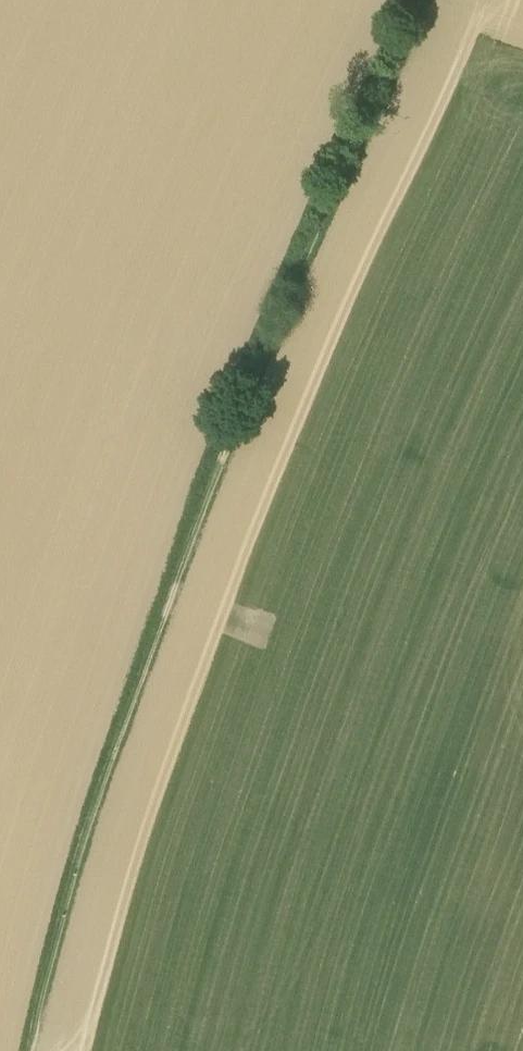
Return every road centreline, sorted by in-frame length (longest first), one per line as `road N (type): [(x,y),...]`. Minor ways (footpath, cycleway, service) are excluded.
road 1 (track): [(417,0),(293,278),(179,569),(88,823),(28,1050)]

